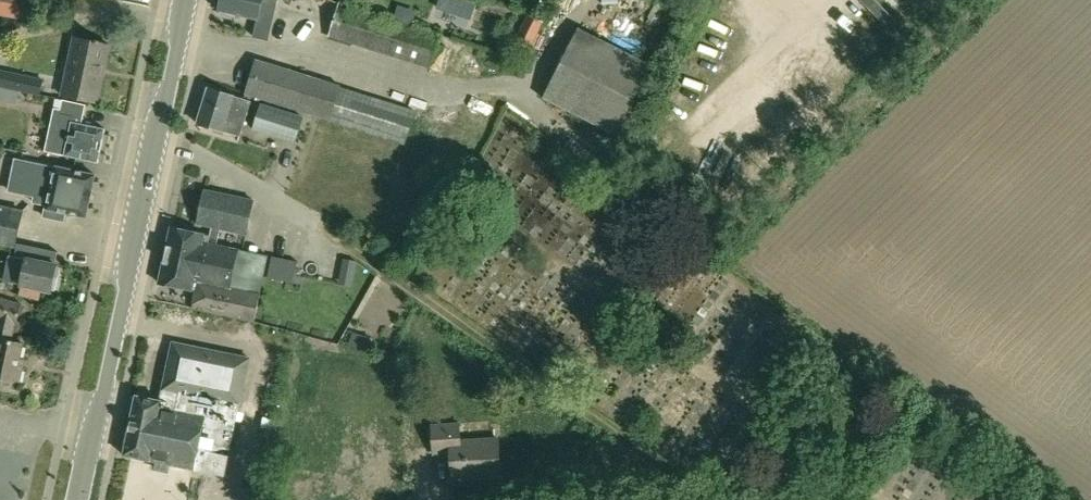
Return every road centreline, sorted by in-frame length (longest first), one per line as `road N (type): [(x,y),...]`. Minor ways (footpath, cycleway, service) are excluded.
road 1 (tertiary): [(78,499),(184,0)]
road 2 (track): [(320,223),(706,499)]
road 3 (residential): [(783,41),(696,151)]

